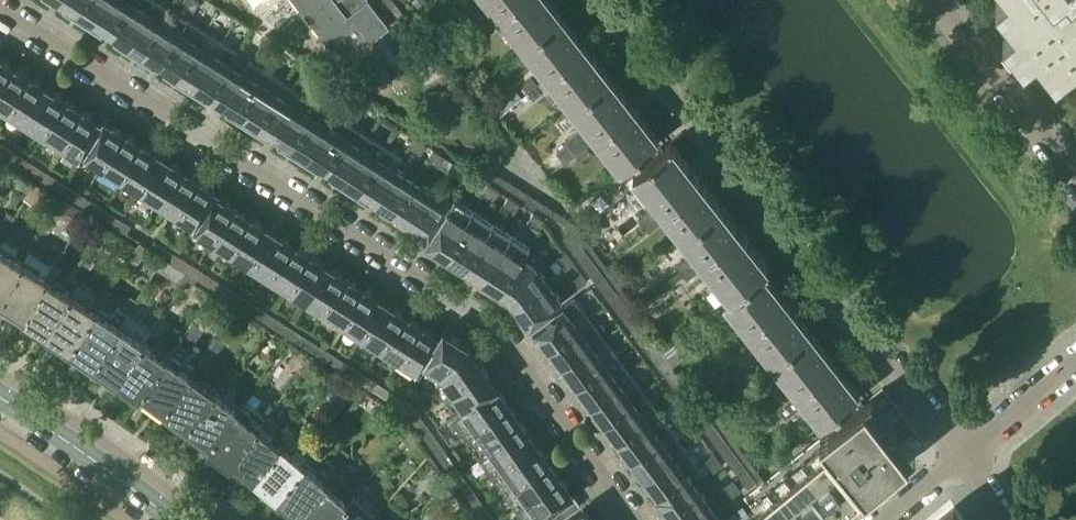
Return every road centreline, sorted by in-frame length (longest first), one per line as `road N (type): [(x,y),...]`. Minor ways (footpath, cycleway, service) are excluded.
road 1 (residential): [(634,519),(487,317),(0,11)]
road 2 (residential): [(608,0),(963,454)]
road 3 (residential): [(1075,179),(937,0)]
road 4 (secondary): [(174,519),(97,458),(0,399)]
road 5 (residential): [(963,454),(1075,360)]

